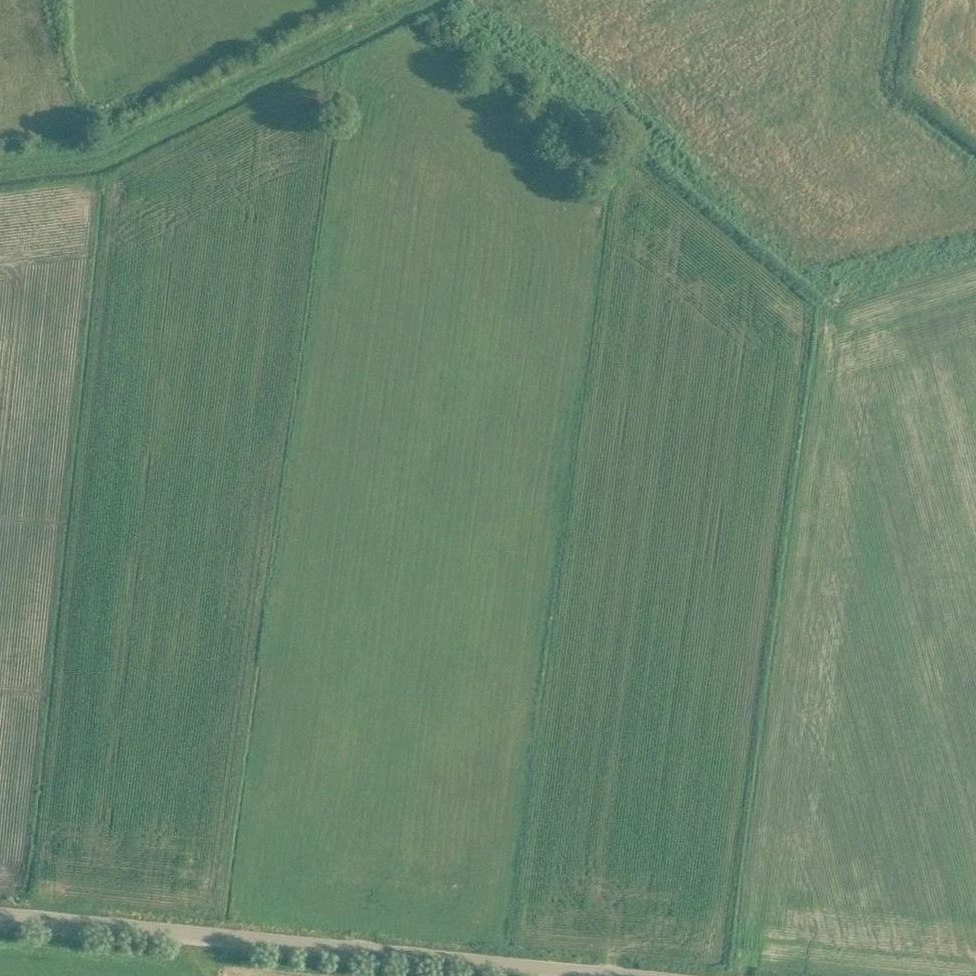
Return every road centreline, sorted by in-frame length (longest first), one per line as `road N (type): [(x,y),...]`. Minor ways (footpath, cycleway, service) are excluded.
road 1 (unclassified): [(607,975),(0,917)]

